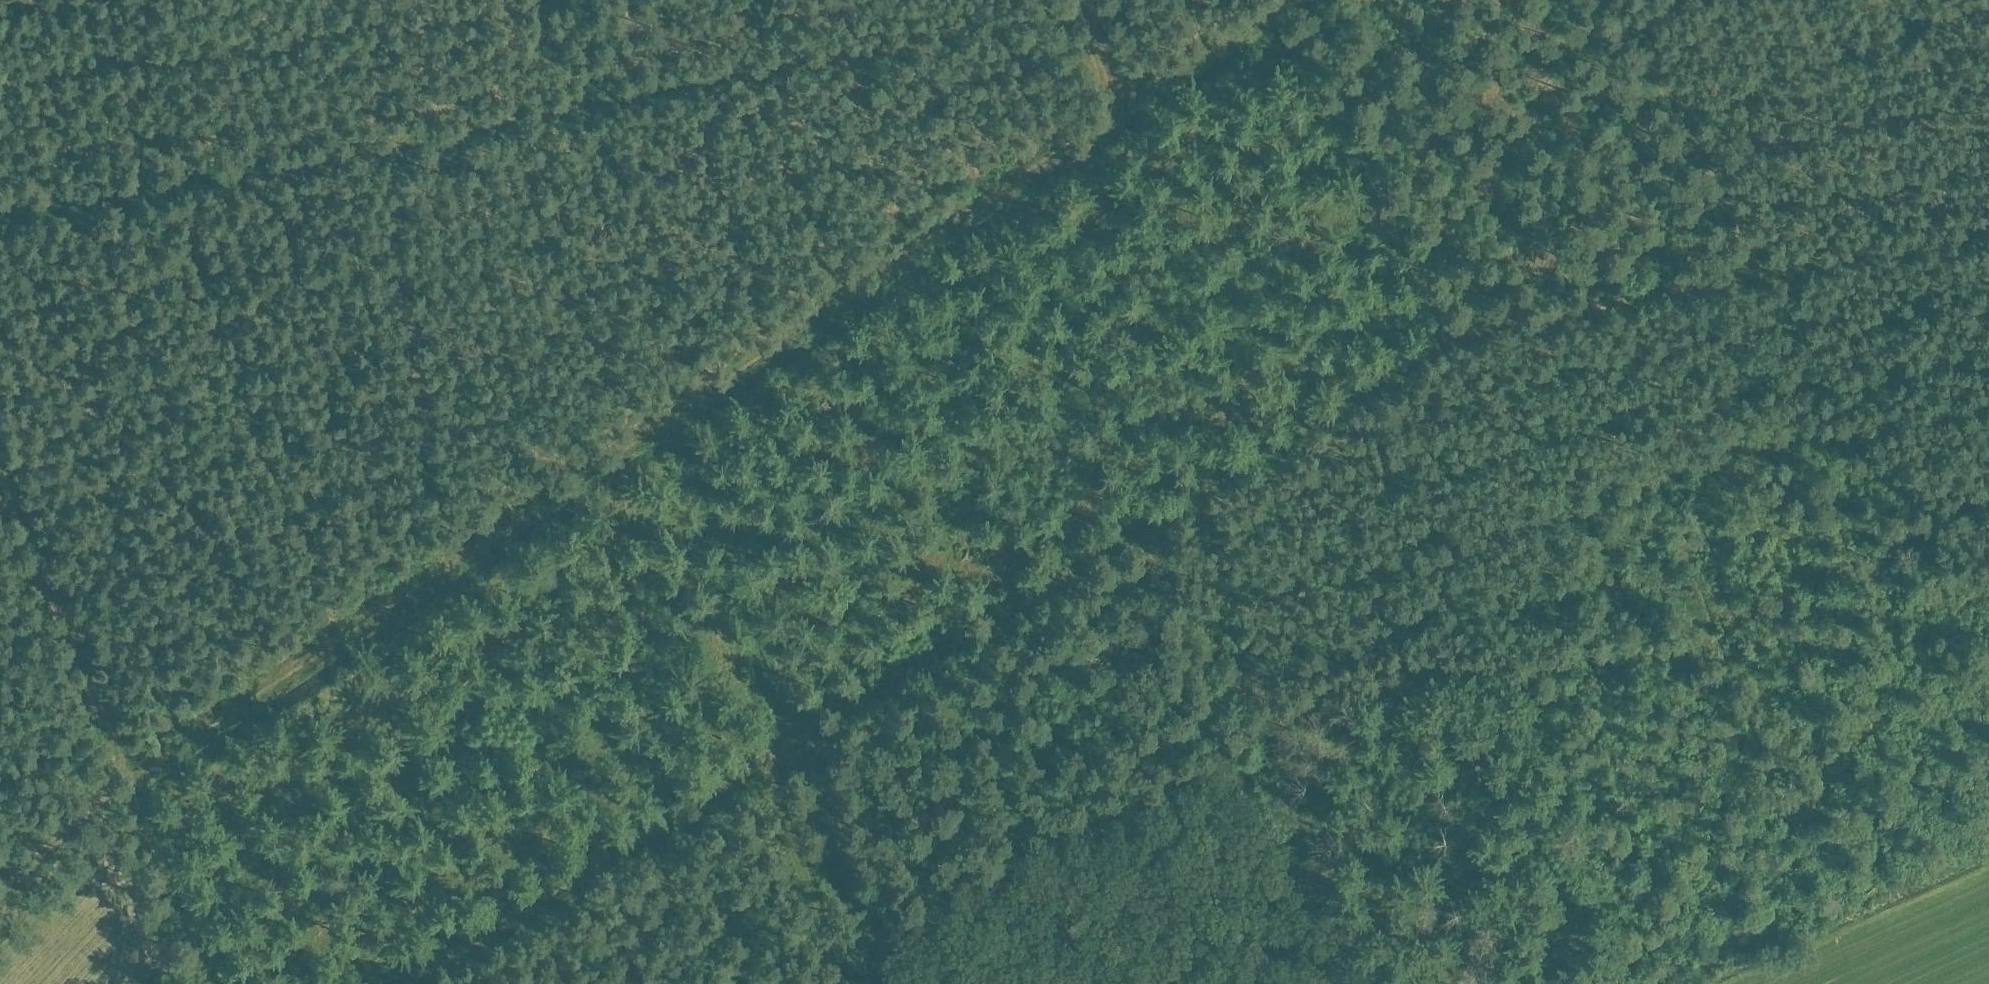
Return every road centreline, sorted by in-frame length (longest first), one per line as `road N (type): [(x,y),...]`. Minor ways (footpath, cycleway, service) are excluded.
road 1 (track): [(352,983),(824,719),(1427,342),(1657,276),(1988,226)]
road 2 (track): [(1120,111),(129,773),(215,983)]
road 3 (track): [(0,222),(1085,4)]
road 4 (track): [(0,472),(129,773),(0,884)]
road 5 (track): [(798,734),(676,410)]
road 6 (track): [(1596,0),(1743,265)]
road 7 (track): [(762,754),(847,983)]
road 8 (track): [(1292,0),(1120,111)]

